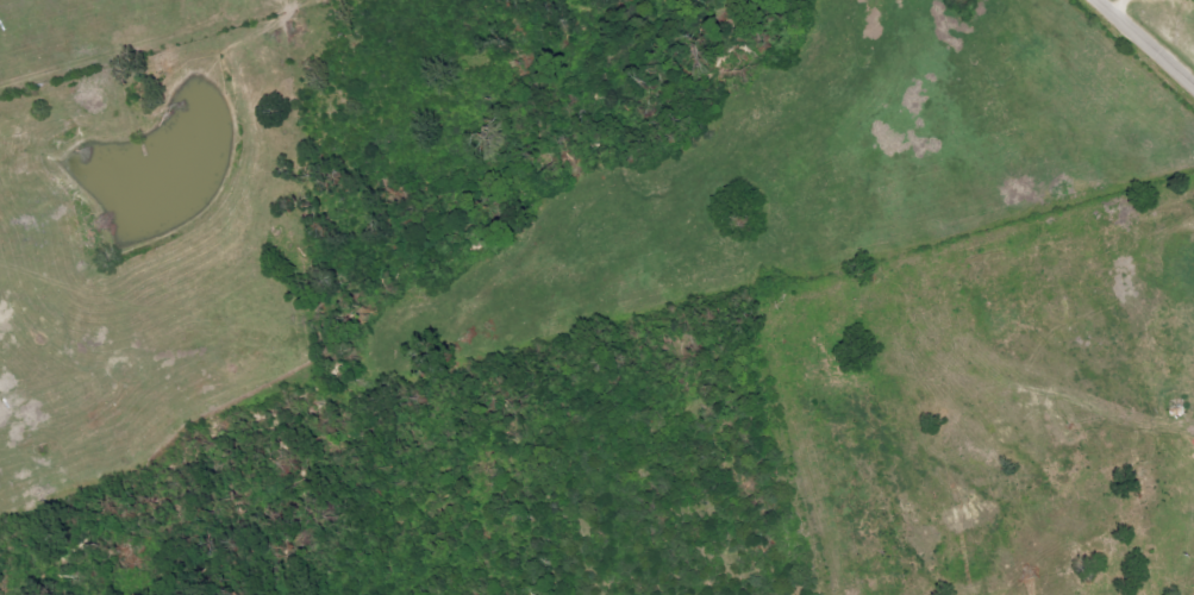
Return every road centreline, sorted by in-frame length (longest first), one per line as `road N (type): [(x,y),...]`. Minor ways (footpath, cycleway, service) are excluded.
road 1 (residential): [(1094,0),(1193,88)]

